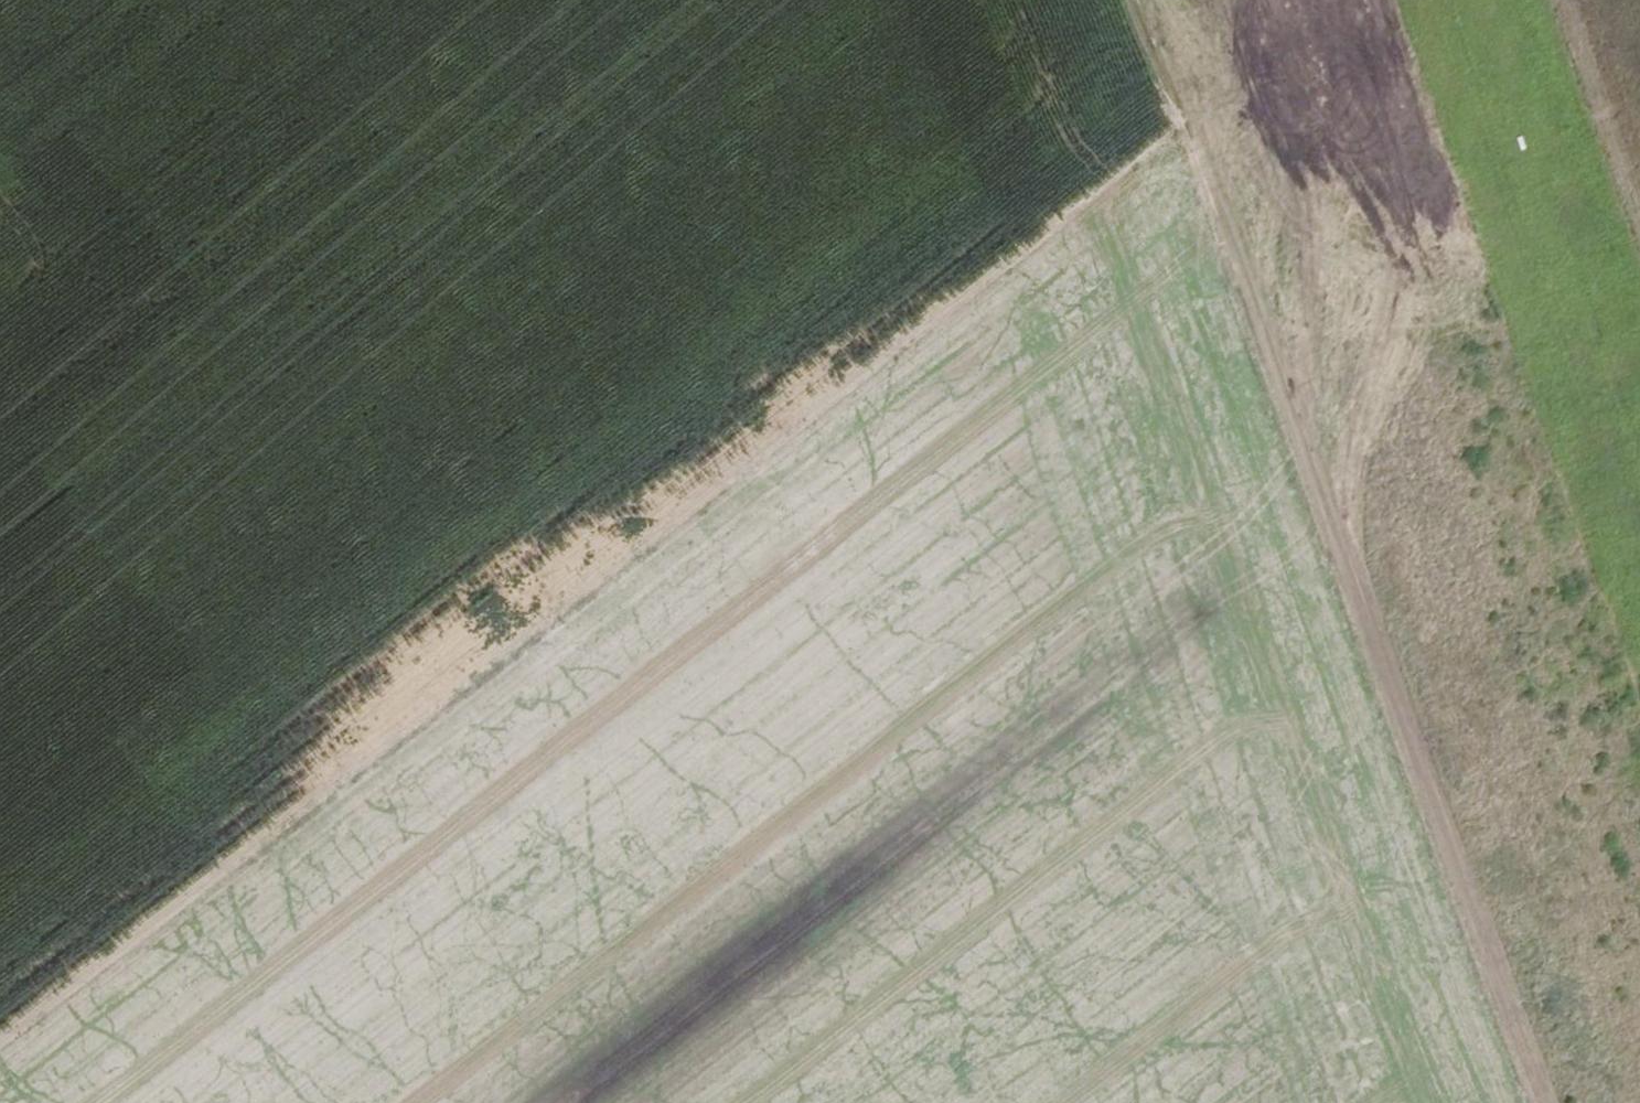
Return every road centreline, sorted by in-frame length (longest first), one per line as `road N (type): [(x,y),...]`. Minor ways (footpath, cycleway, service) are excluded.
road 1 (track): [(1173,132),(0,1051)]
road 2 (track): [(1540,1102),(1123,0)]

